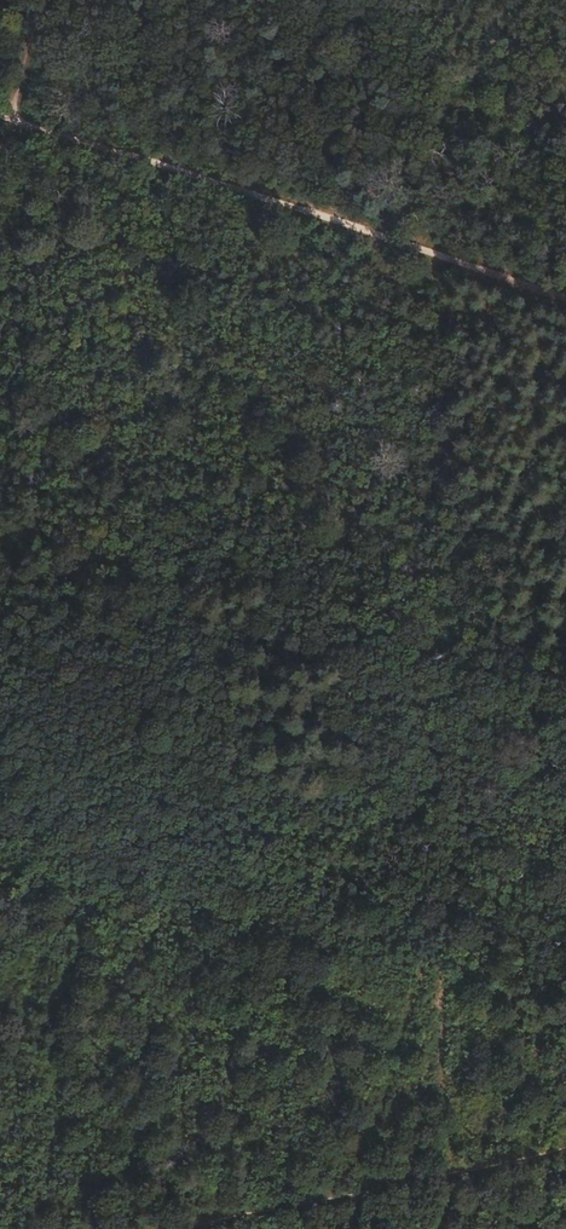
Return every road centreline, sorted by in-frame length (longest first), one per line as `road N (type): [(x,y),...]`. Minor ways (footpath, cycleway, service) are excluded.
road 1 (track): [(565,297),(19,120)]
road 2 (track): [(173,1228),(565,1147)]
road 3 (track): [(39,0),(19,120)]

